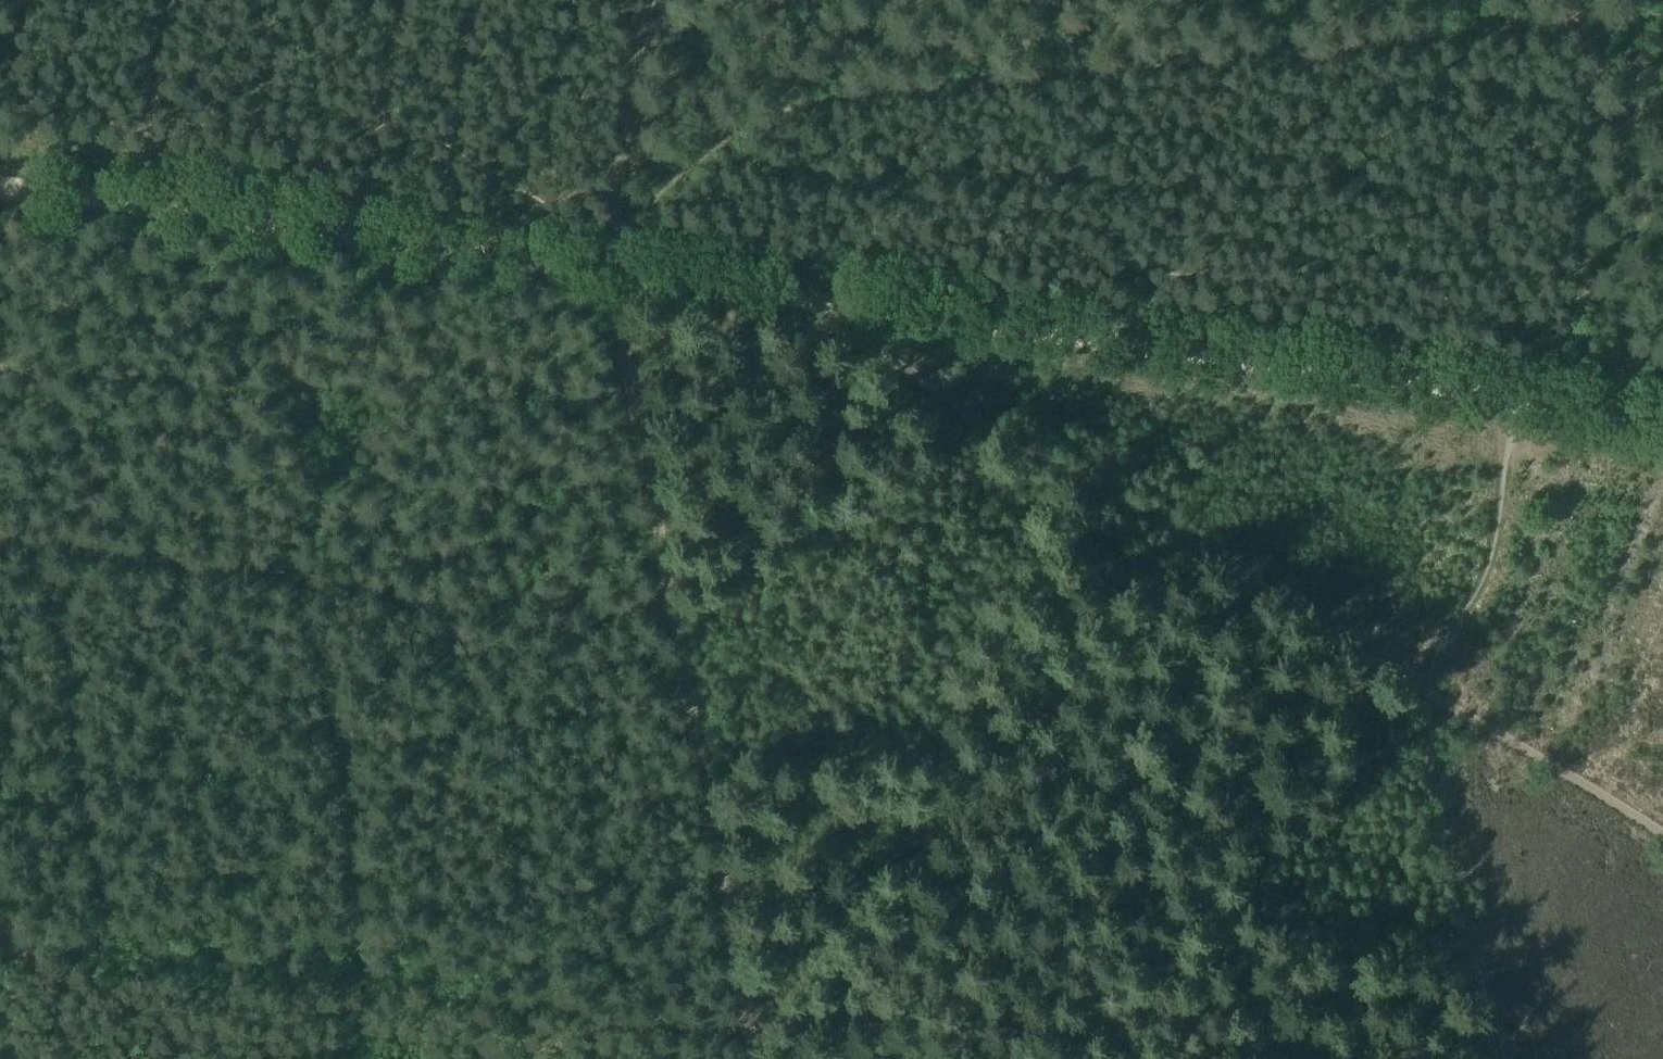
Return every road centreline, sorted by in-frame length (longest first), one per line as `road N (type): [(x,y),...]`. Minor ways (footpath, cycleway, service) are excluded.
road 1 (track): [(0,174),(1662,406)]
road 2 (track): [(1662,841),(859,327),(614,305)]
road 3 (track): [(614,305),(750,1058)]
road 4 (track): [(1494,382),(1474,542),(1419,689),(1493,1058)]
road 5 (track): [(694,0),(660,192)]

